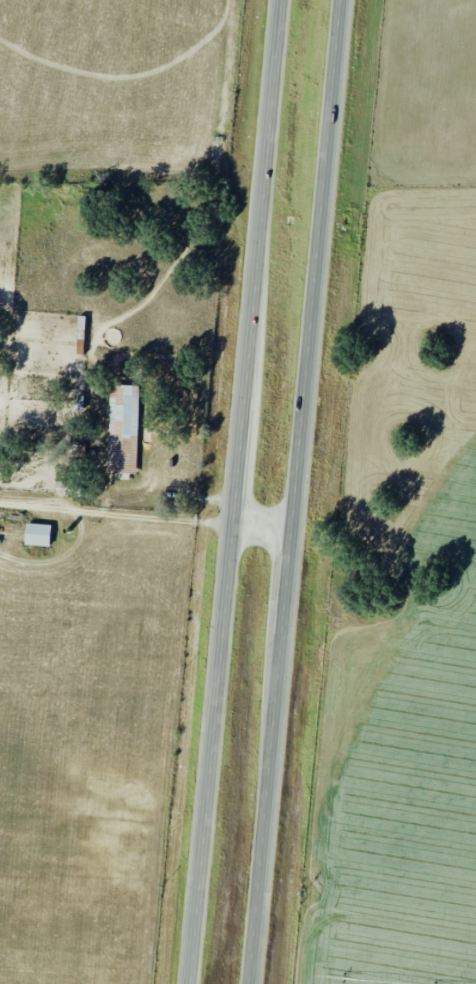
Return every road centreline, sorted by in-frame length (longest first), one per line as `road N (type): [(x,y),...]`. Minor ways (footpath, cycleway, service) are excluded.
road 1 (primary): [(285,0),(192,983)]
road 2 (primary): [(251,983),(342,0)]

